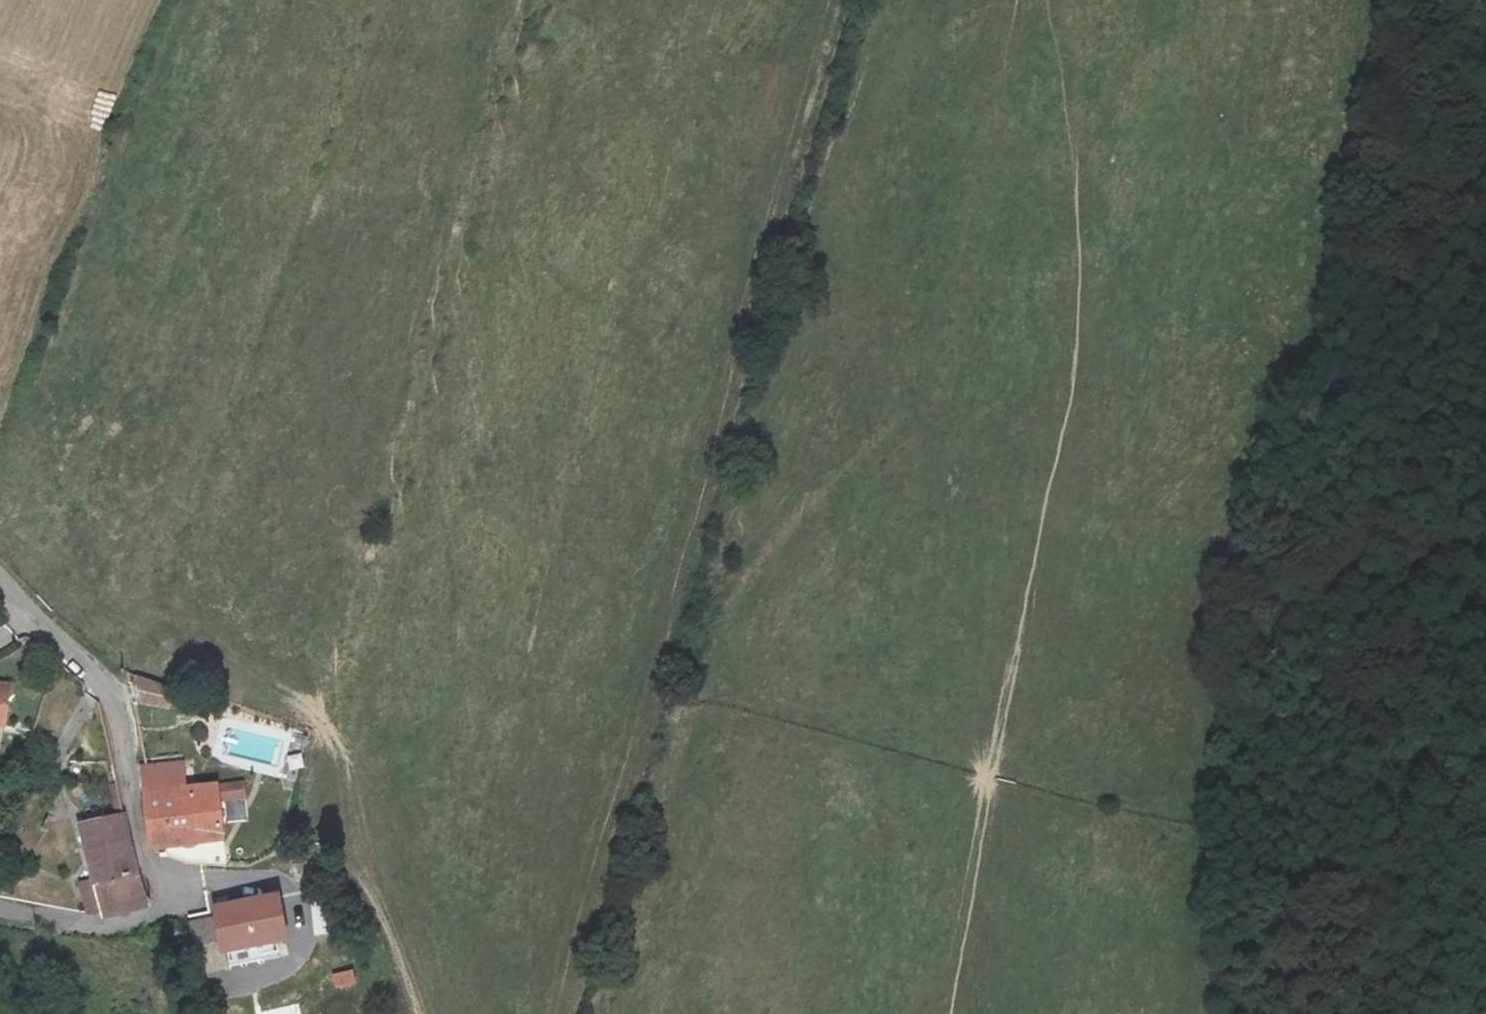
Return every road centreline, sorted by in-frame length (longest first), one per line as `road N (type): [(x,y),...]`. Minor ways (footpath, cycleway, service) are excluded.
road 1 (track): [(550,1013),(823,0)]
road 2 (track): [(31,607),(99,588),(200,615),(327,730),(339,761),(335,842),(381,908),(421,1013)]
road 3 (unclassified): [(0,911),(113,927),(157,913),(158,887),(109,693),(0,576)]

